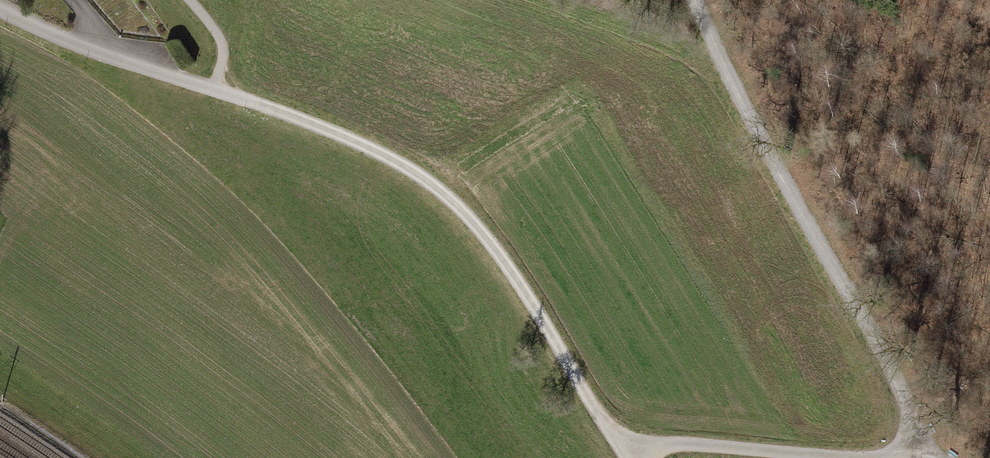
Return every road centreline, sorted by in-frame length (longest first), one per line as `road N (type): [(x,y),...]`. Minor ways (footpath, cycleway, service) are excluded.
road 1 (track): [(189,0),(214,26),(224,54),(214,87),(399,162),(462,208),(513,273),(625,455)]
road 2 (track): [(690,0),(934,439)]
road 3 (track): [(934,439),(871,456),(682,445),(625,455)]
road 4 (residential): [(0,7),(69,41),(214,87)]

